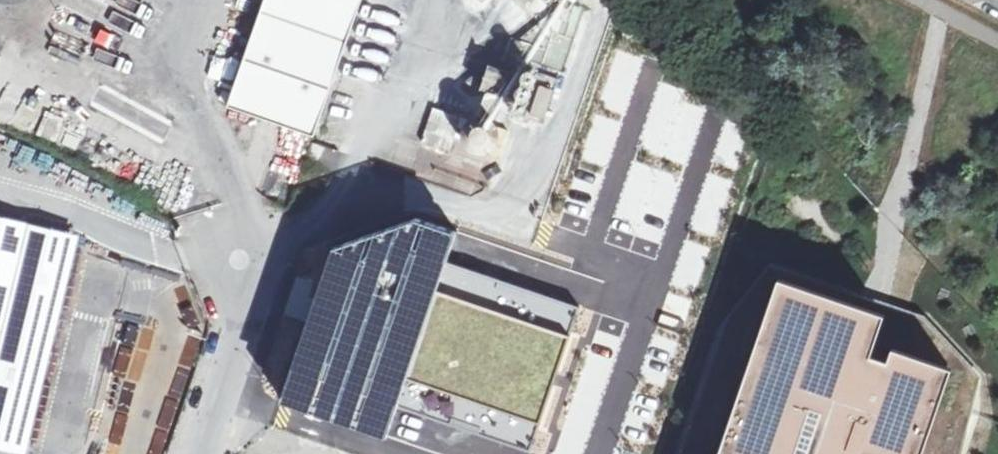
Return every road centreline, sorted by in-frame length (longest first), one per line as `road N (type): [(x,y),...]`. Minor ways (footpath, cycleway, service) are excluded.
road 1 (unclassified): [(203,453),(255,305),(235,251)]

